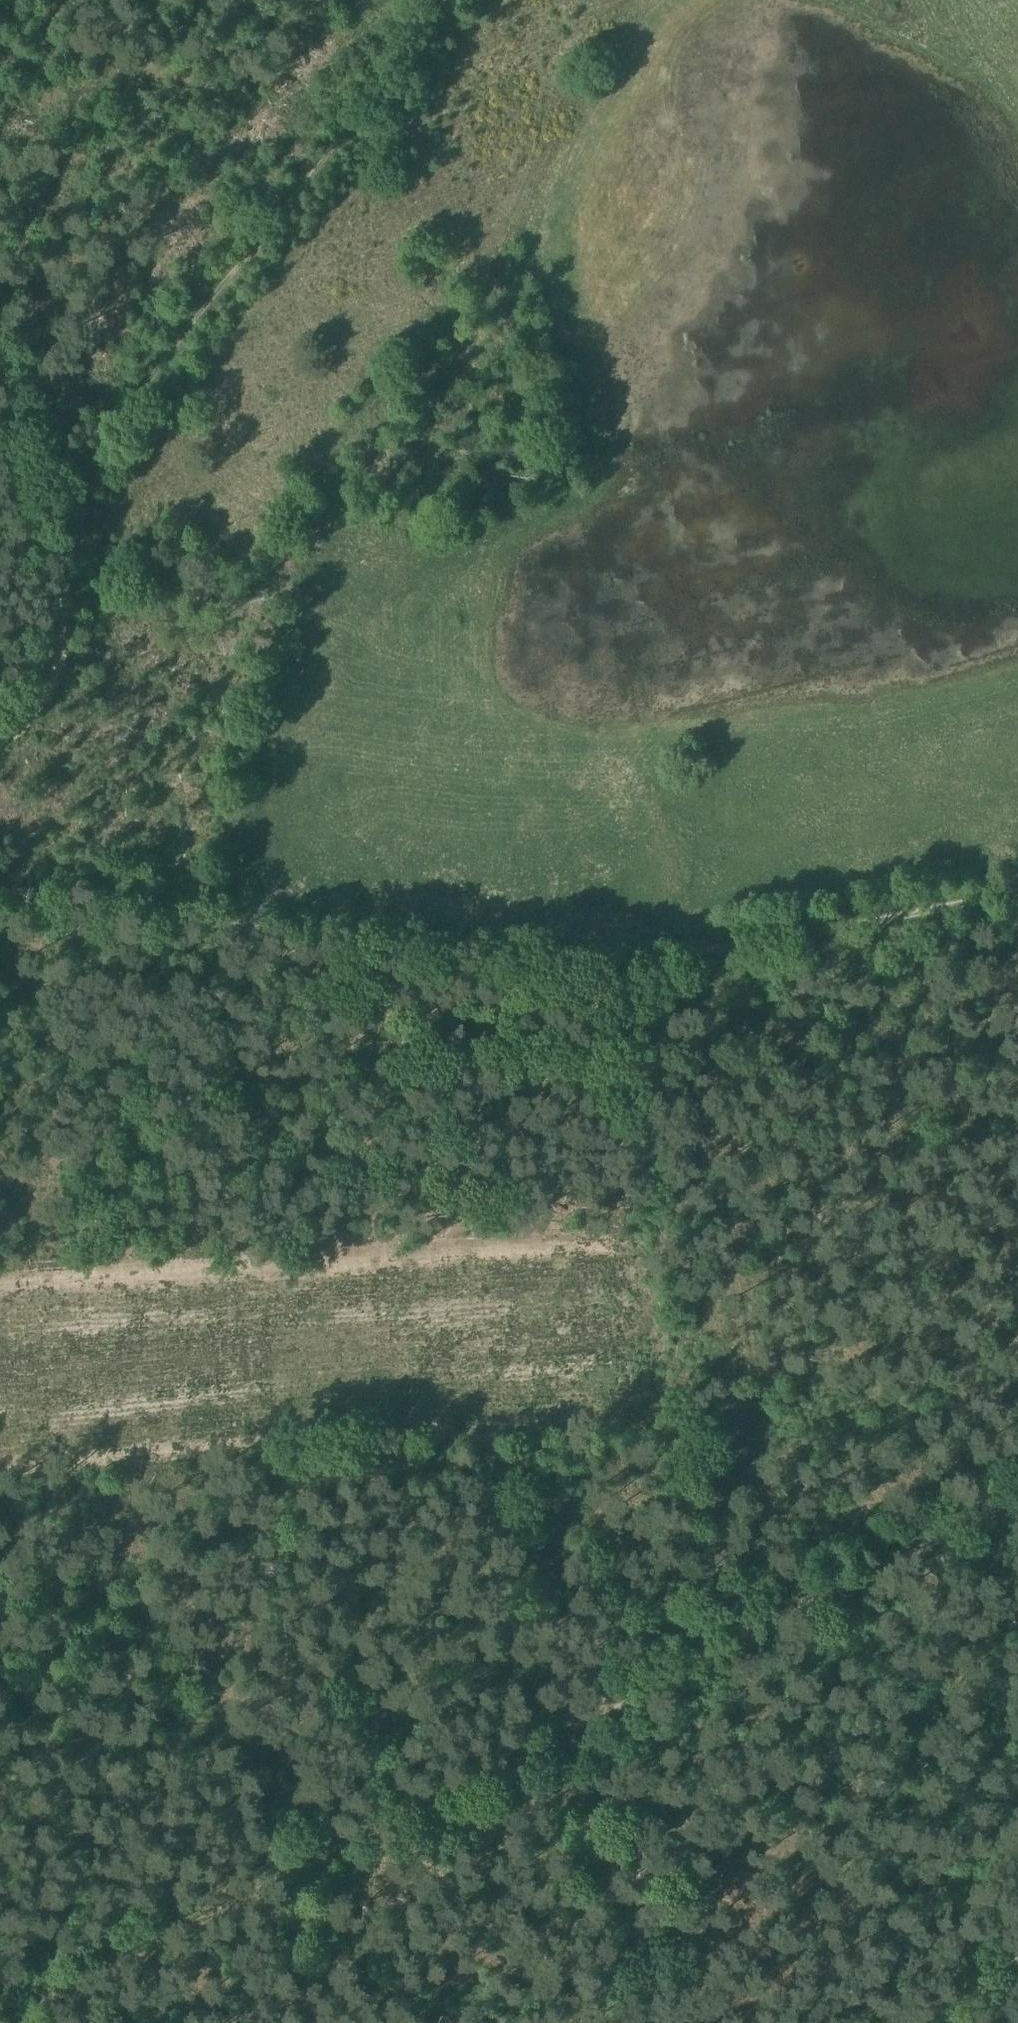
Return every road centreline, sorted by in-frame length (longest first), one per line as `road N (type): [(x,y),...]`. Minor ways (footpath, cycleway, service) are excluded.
road 1 (track): [(435,0),(17,558)]
road 2 (track): [(17,558),(27,673),(0,702)]

